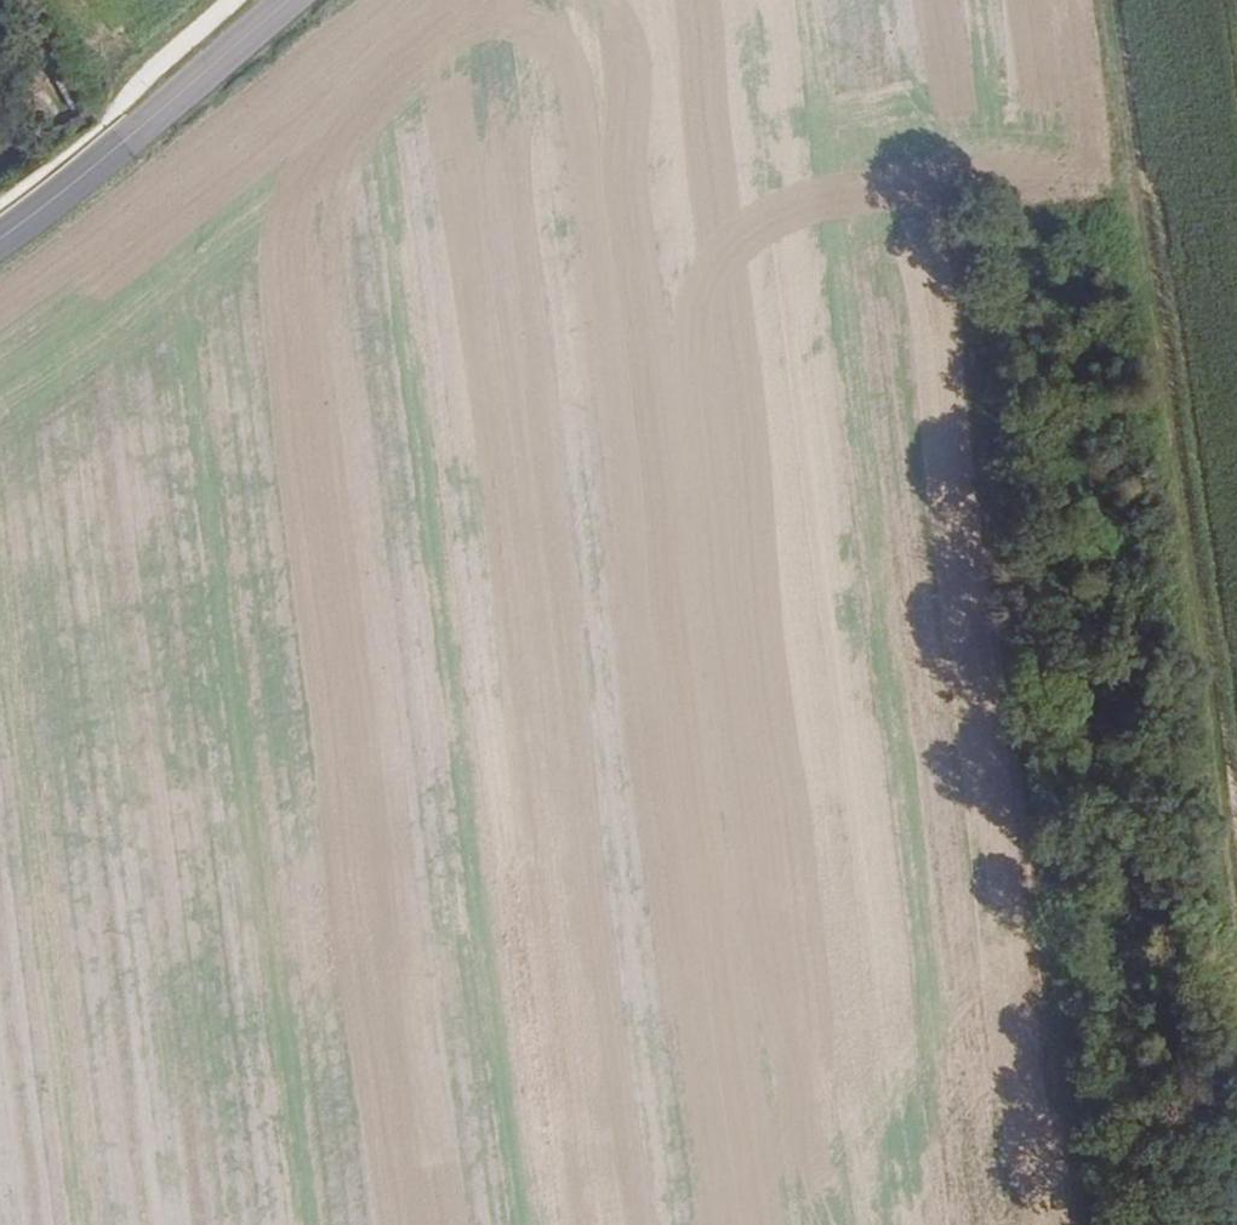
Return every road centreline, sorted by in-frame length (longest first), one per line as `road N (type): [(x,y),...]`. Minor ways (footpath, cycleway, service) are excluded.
road 1 (tertiary): [(291,0),(0,242)]

